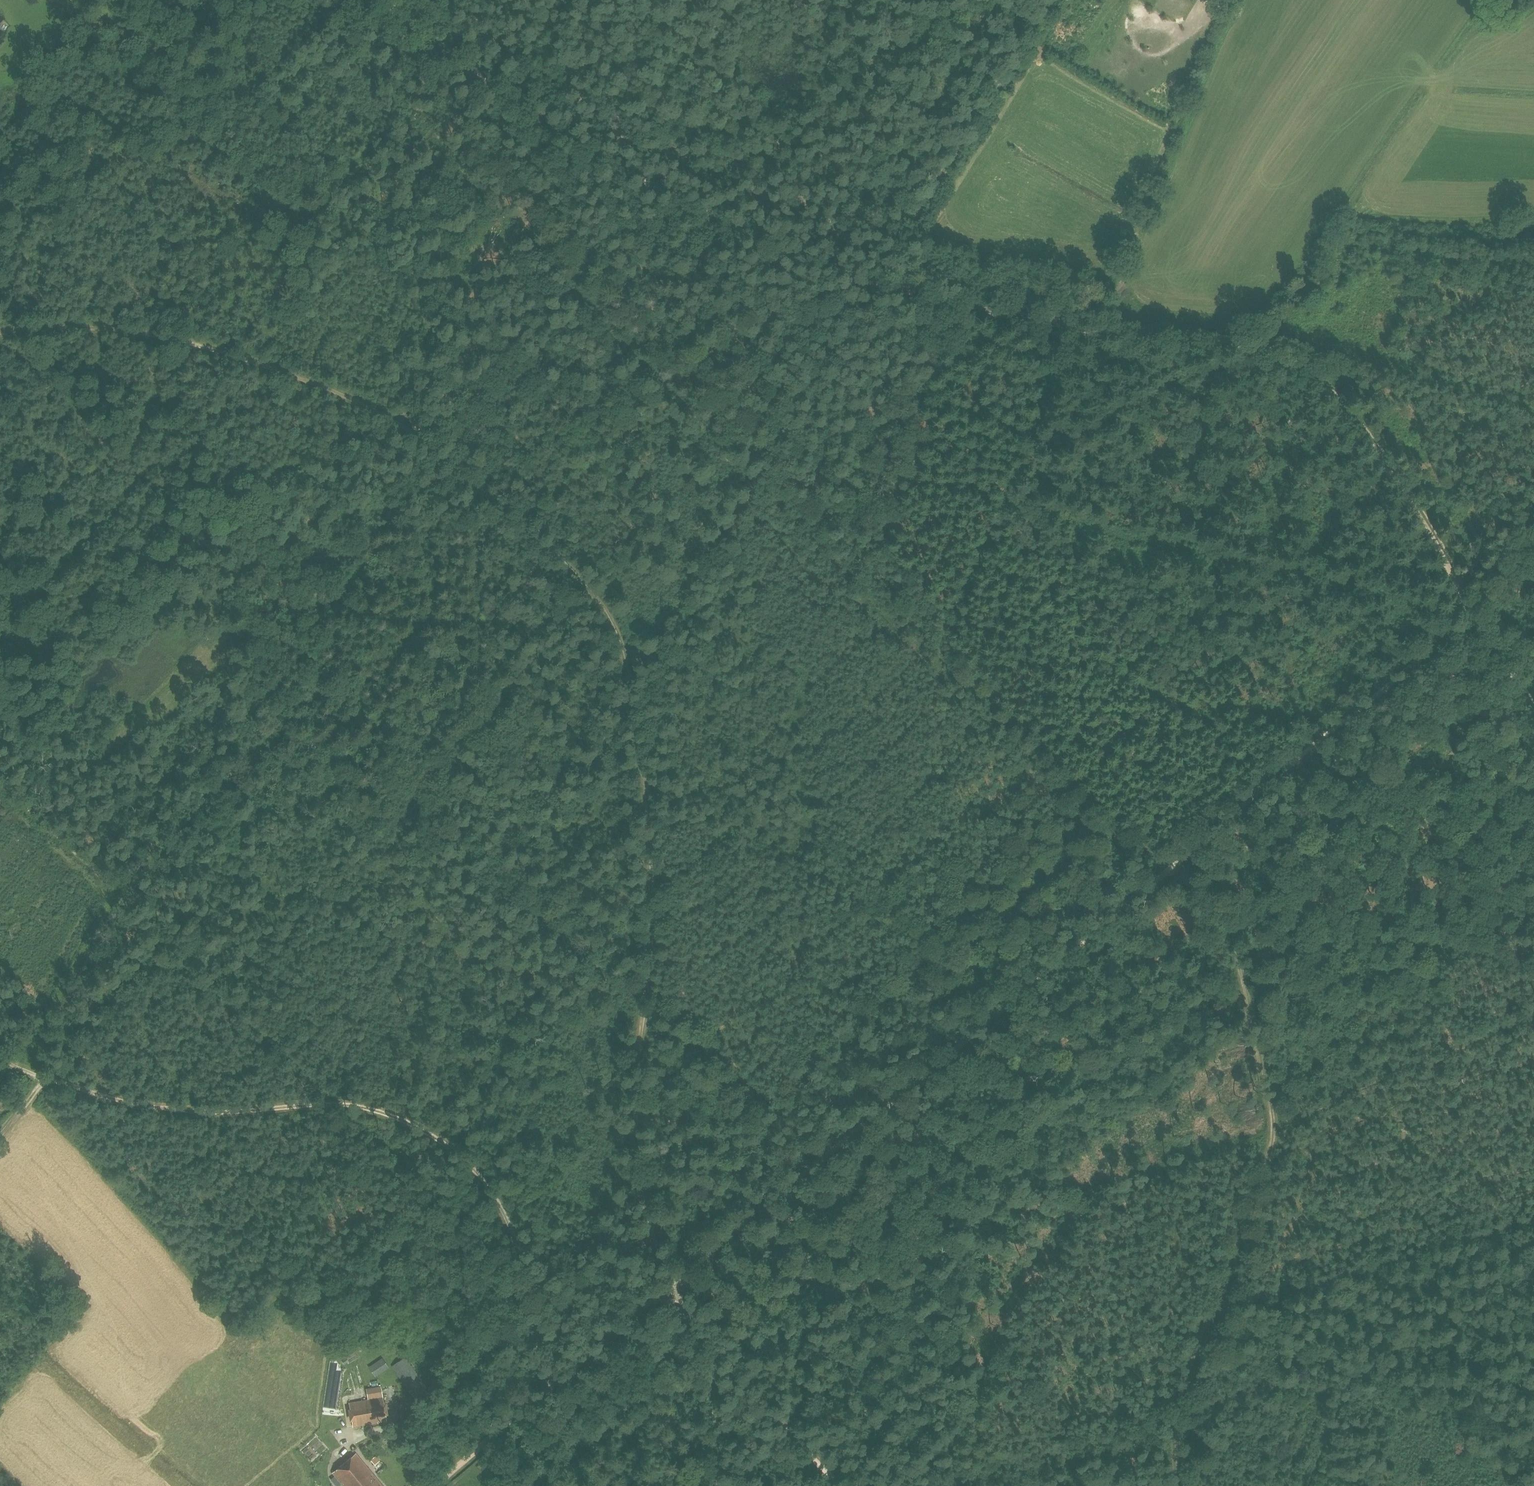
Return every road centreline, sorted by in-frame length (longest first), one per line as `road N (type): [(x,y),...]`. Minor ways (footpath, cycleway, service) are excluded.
road 1 (track): [(0,335),(141,337),(286,377),(368,411),(497,498),(600,605),(618,637),(647,816),(643,1154),(665,1268),(743,1383),(845,1485)]
road 2 (track): [(1474,602),(463,1465)]
road 3 (track): [(556,1389),(549,1291),(528,1224),(514,1198),(456,1145),(367,1110),(183,1108),(0,1053)]
road 4 (track): [(878,280),(1077,326),(1229,338),(1295,363),(1333,393),(1390,465),(1474,602)]
road 5 (track): [(1167,864),(1235,919),(1273,1105),(1254,1201),(1173,1426),(1175,1485)]
road 6 (track): [(196,618),(395,425),(567,134)]
road 7 (track): [(388,0),(489,83),(660,191),(784,248),(878,280)]
road 8 (track): [(771,457),(632,331),(596,275),(496,162),(489,83)]
road 9 (track): [(878,280),(629,690)]
road 10 (track): [(878,280),(1047,0)]

